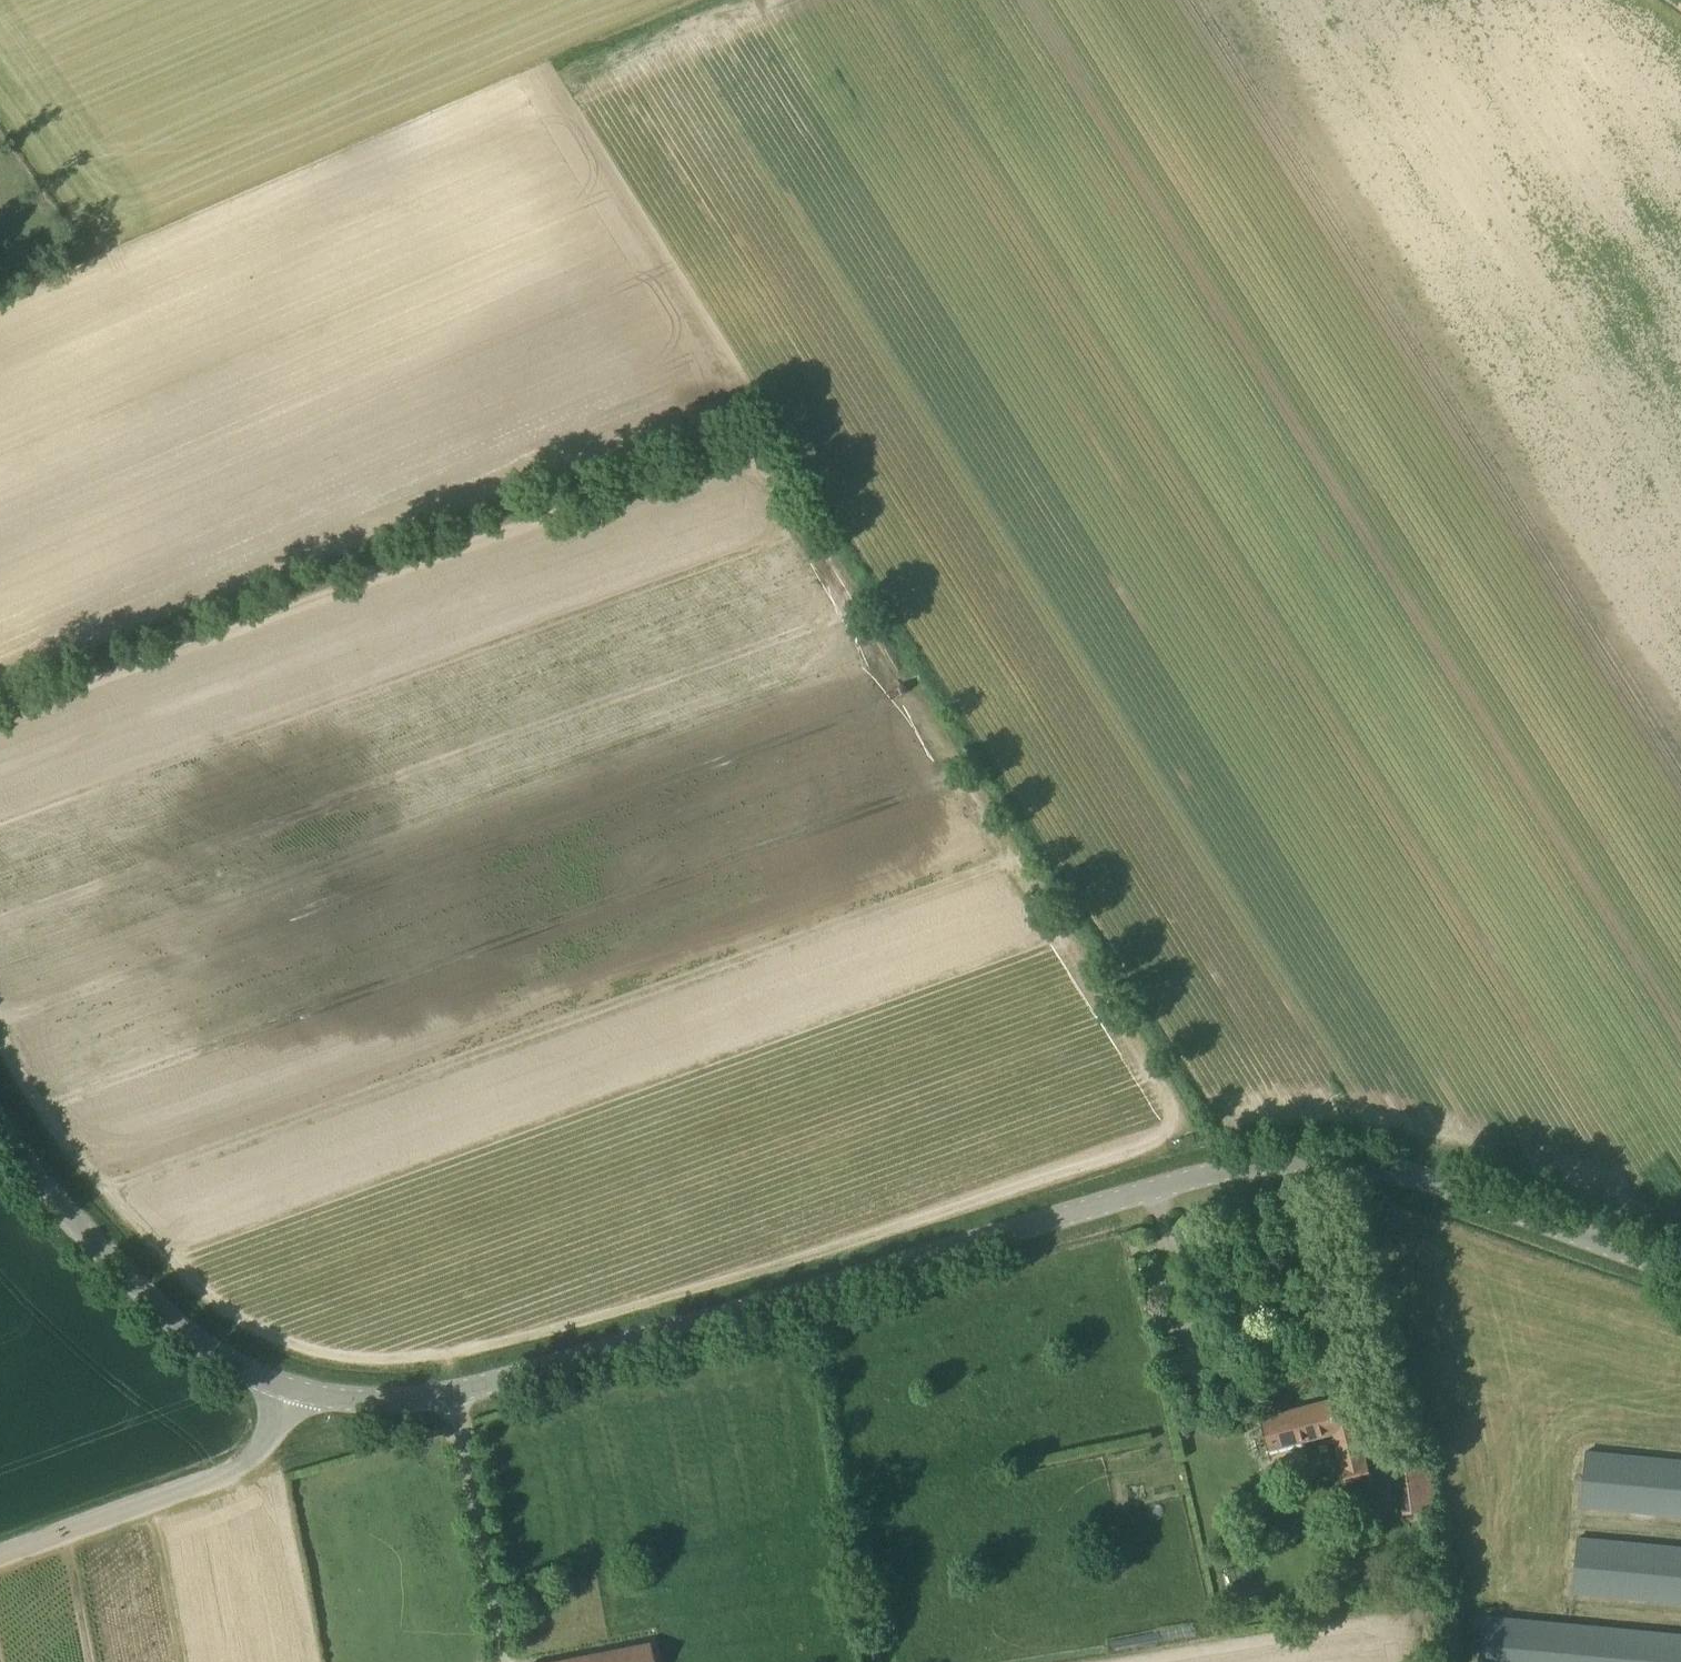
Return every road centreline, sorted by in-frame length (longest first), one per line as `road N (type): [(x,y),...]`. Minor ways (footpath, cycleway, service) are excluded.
road 1 (tertiary): [(300,1375),(366,1385),(505,1359),(1256,1162),(1305,1157),(1376,1165),(1680,1268)]
road 2 (tertiary): [(300,1375),(241,1346),(95,1214),(0,1078)]
road 3 (unclassified): [(0,1562),(244,1471),(300,1375)]

